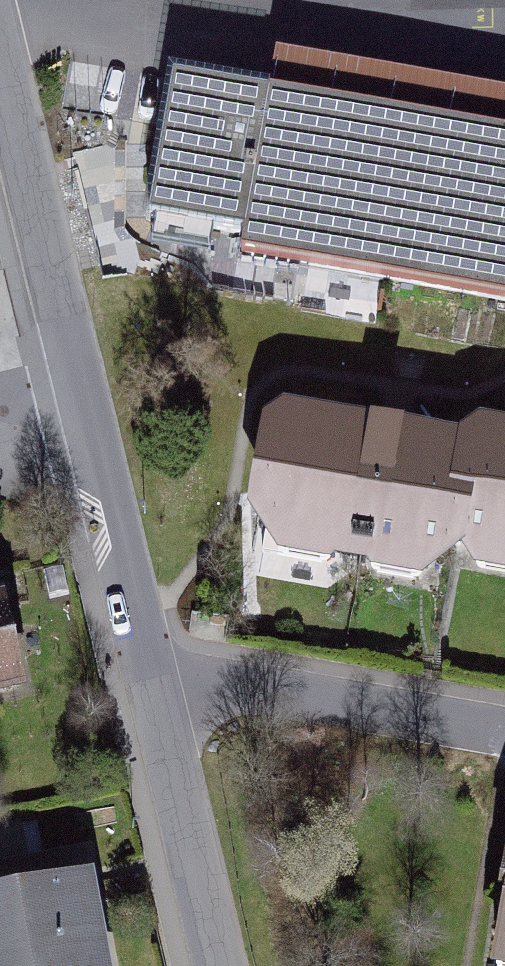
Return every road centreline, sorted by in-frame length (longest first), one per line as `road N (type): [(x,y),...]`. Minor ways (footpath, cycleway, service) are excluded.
road 1 (residential): [(504,731),(147,669)]
road 2 (residential): [(78,370),(0,54)]
road 3 (residential): [(147,669),(78,370)]
road 4 (residential): [(219,965),(147,669)]

